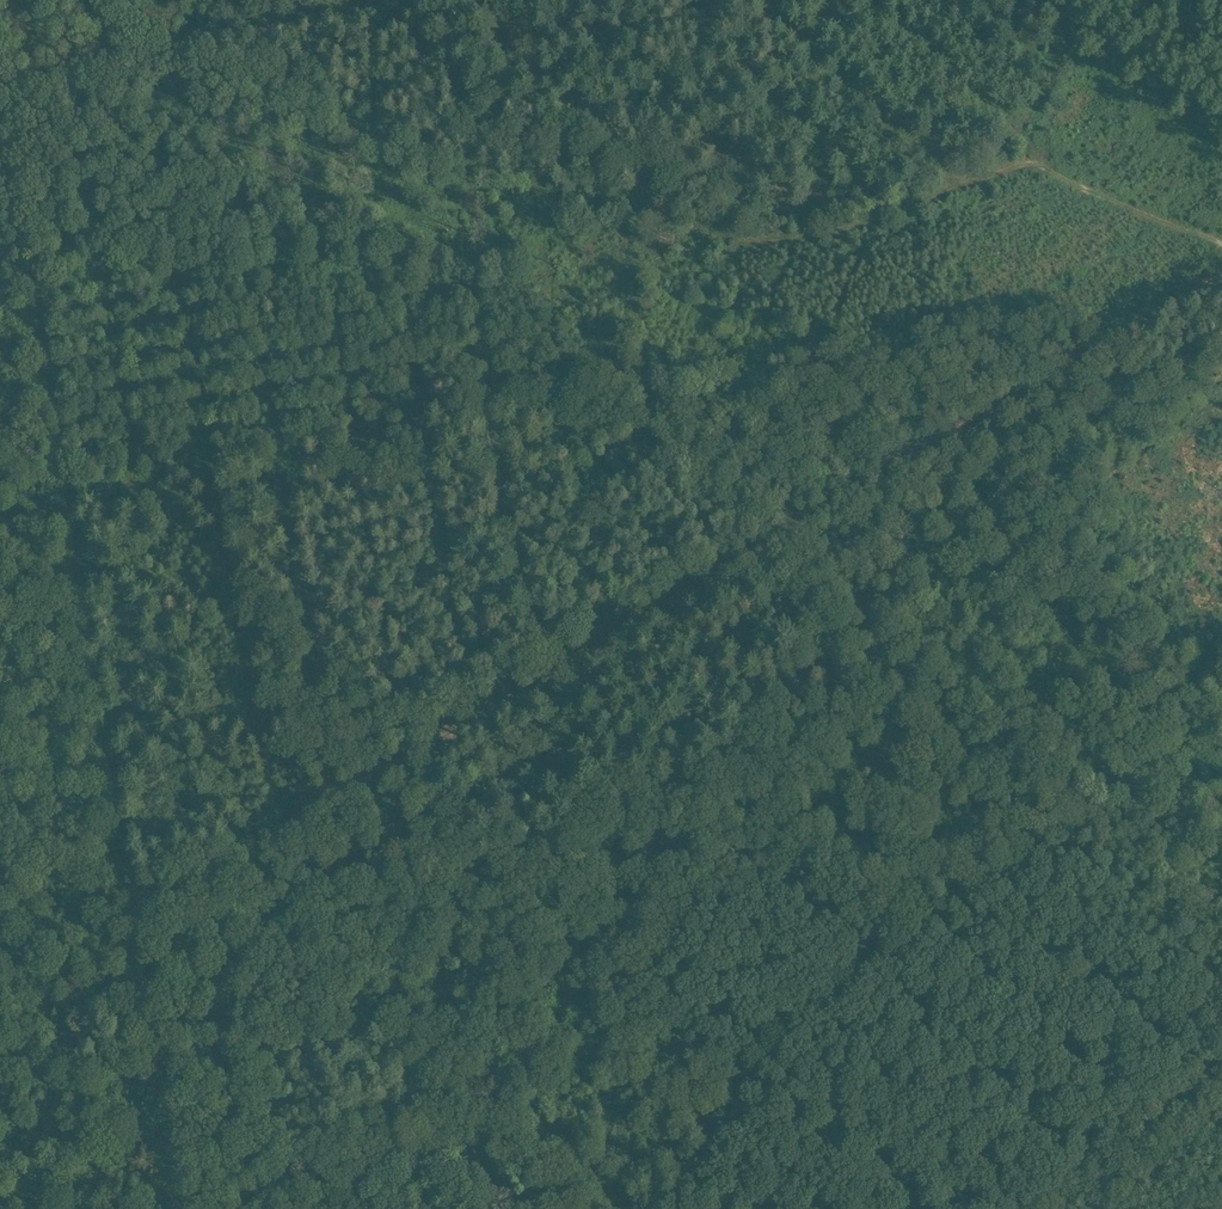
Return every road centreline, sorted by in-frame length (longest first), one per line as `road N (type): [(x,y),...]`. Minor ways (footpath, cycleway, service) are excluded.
road 1 (track): [(1221,286),(167,888),(131,881)]
road 2 (track): [(0,99),(186,1208)]

